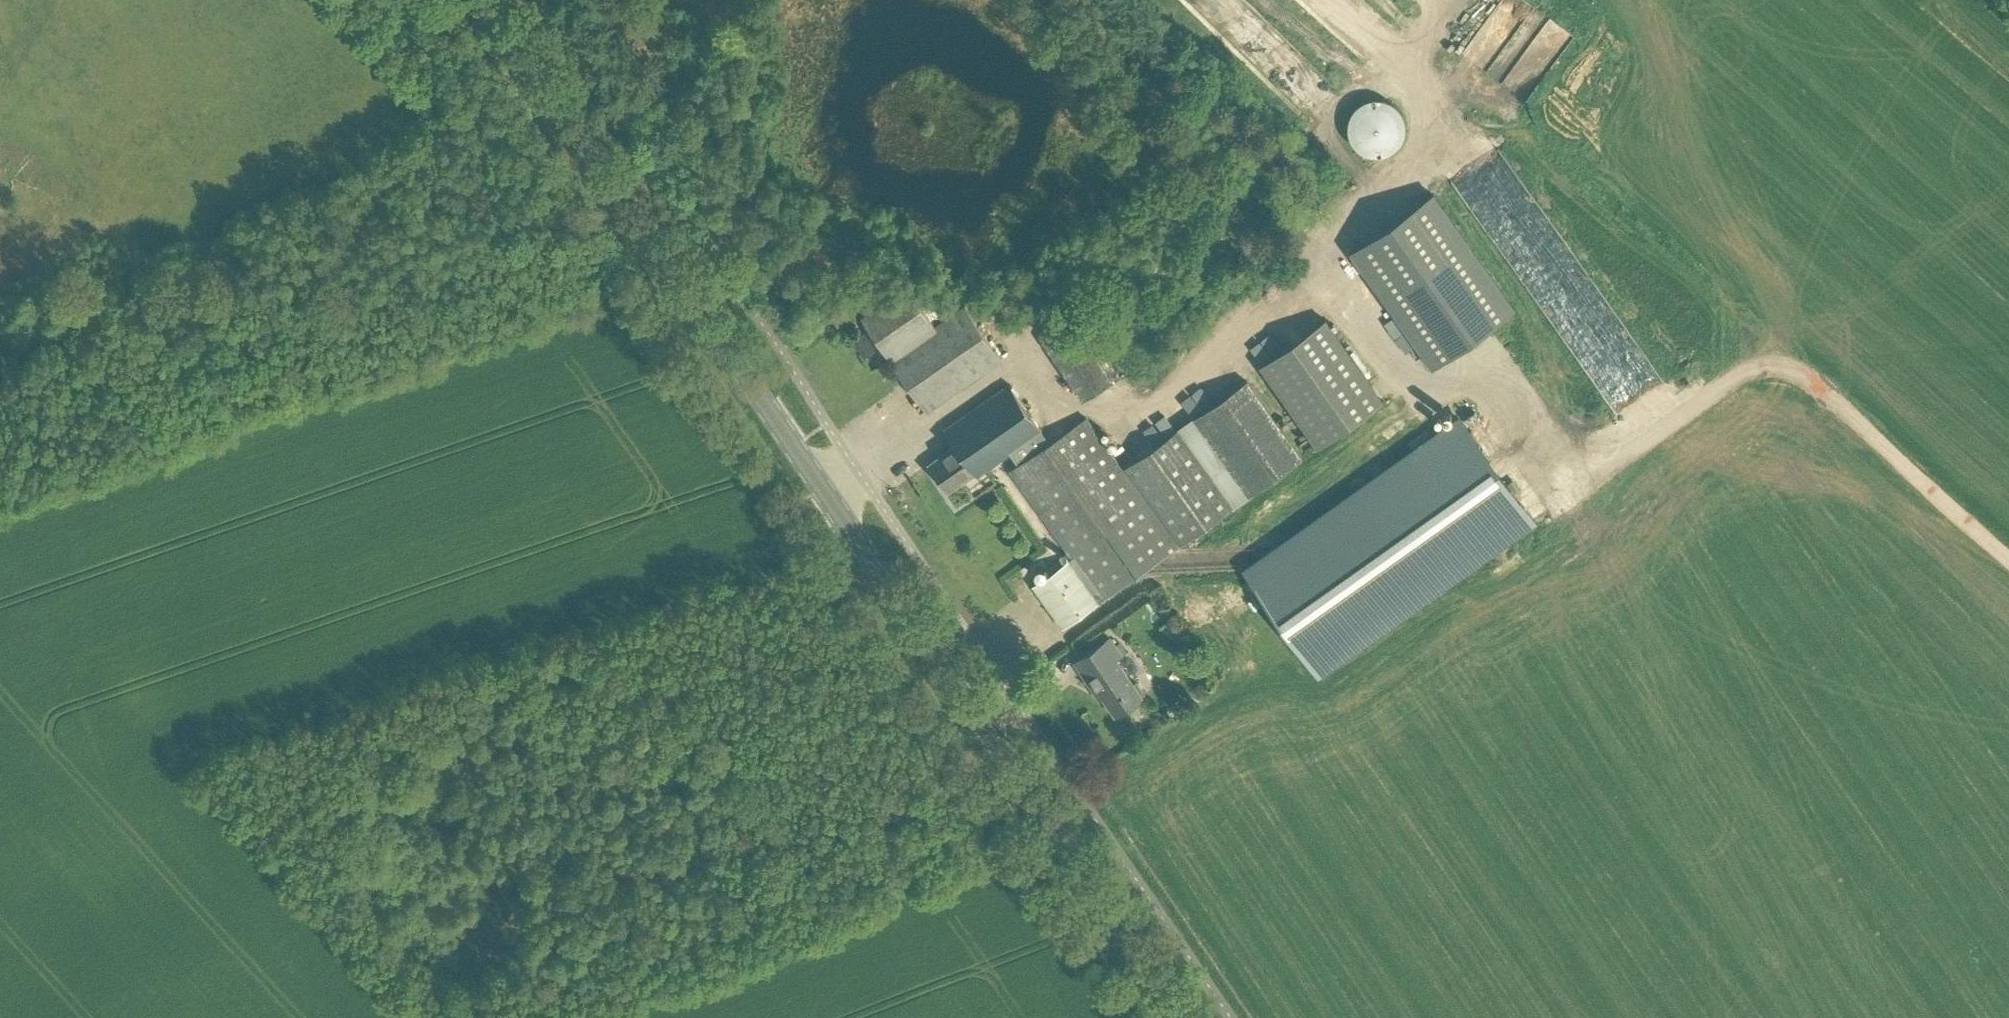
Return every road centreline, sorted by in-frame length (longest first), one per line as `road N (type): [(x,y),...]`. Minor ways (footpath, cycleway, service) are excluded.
road 1 (secondary): [(1182,1017),(490,0)]

